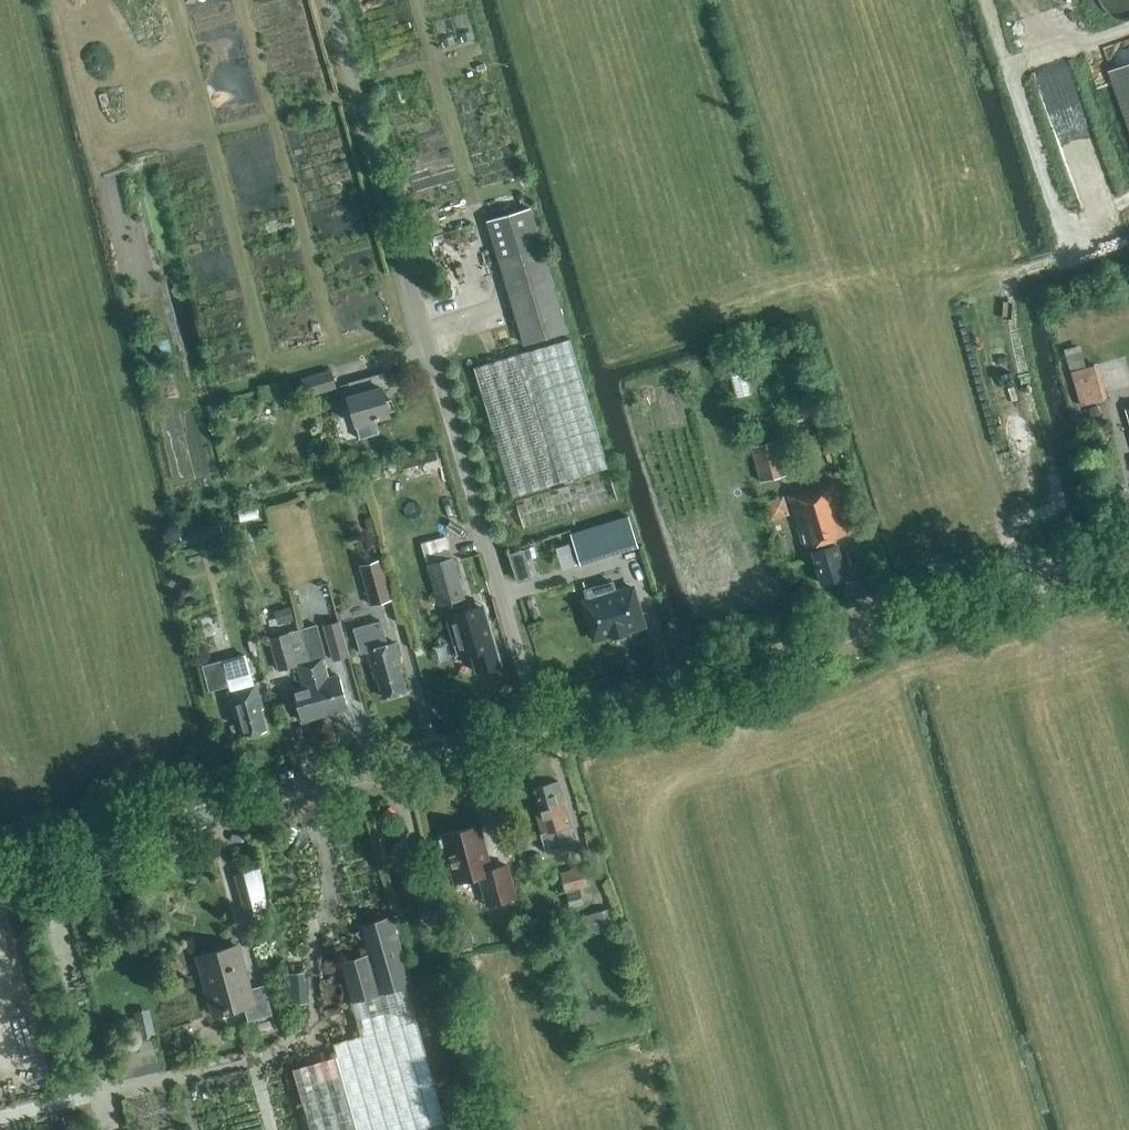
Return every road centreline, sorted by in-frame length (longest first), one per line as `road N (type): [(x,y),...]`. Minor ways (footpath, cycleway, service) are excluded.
road 1 (unclassified): [(537,726),(333,0)]
road 2 (tertiary): [(537,726),(1128,555)]
road 3 (tertiary): [(0,877),(537,726)]

